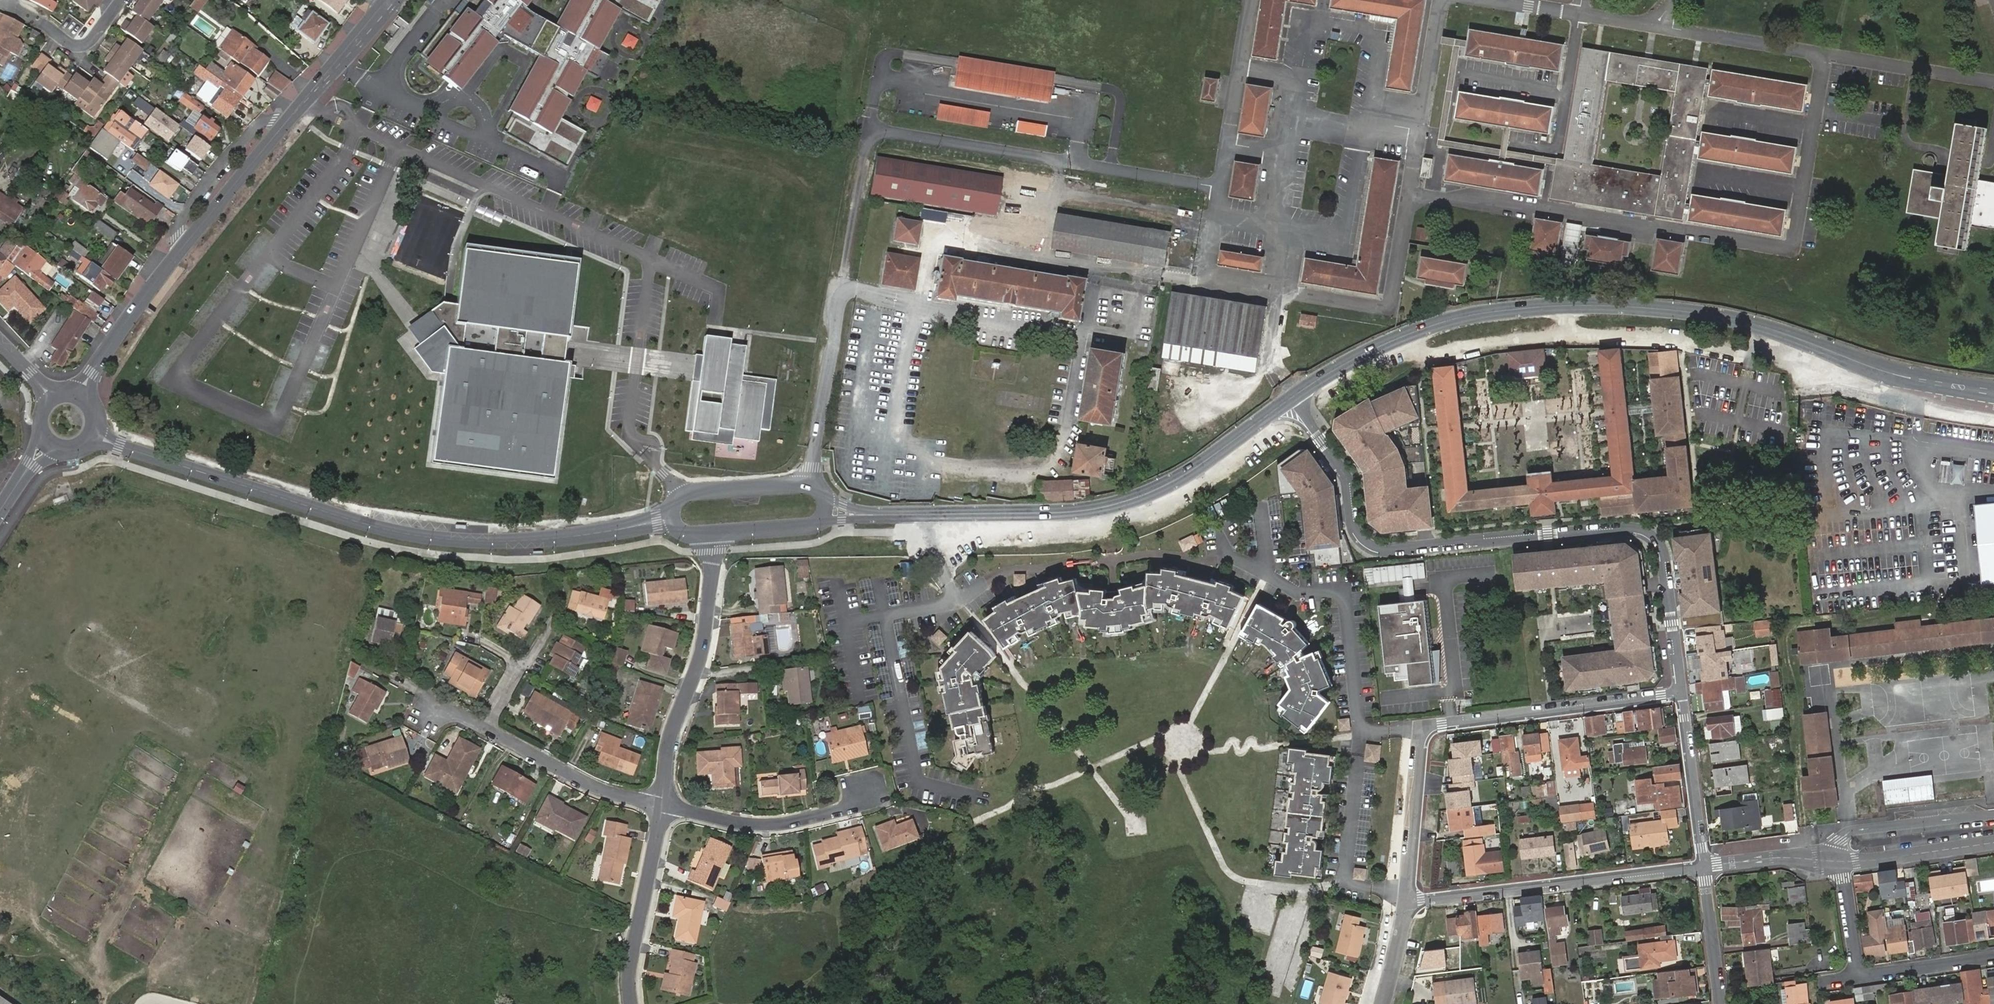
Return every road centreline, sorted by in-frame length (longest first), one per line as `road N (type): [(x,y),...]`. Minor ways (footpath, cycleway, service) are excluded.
road 1 (tertiary): [(1889,373),(1762,325),(1682,309),(1593,305),(1505,310),(1426,327),(1289,399)]
road 2 (residential): [(1683,693),(1661,550),(1651,536),(1632,529),(1369,547),(1350,522),(1343,473),(1289,399)]
road 3 (tertiary): [(672,520),(496,541),(396,532),(93,435)]
road 4 (tertiary): [(80,397),(185,245),(389,3)]
road 5 (tertiary): [(1289,399),(1169,483),(1105,508),(826,511)]
road 6 (residential): [(1683,693),(1426,729),(1409,890)]
road 7 (track): [(102,1003),(106,989),(164,966),(243,895),(276,835),(275,779)]
road 8 (residential): [(1408,899),(1703,866)]
road 9 (residential): [(713,536),(703,643),(671,734),(662,805)]
road 10 (residential): [(662,805),(745,824),(791,821),(848,806),(865,790)]
road 11 (residential): [(662,805),(631,959),(629,1003)]
road 12 (residential): [(485,728),(590,785),(662,805)]
road 13 (tertiary): [(826,511),(822,493),(809,484),(691,492),(675,502),(672,520)]
road 14 (residential): [(1703,866),(1683,693)]
road 15 (residential): [(1993,843),(1836,861)]
road 16 (residential): [(121,0),(81,46),(5,0)]
road 17 (track): [(0,918),(26,915),(92,955),(106,989)]
road 18 (residential): [(1720,1003),(1703,866)]
road 19 (residential): [(1993,956),(1860,975)]
road 20 (residential): [(1836,861),(1703,866)]
road 21 (tertiary): [(713,536),(809,528),(826,511)]

